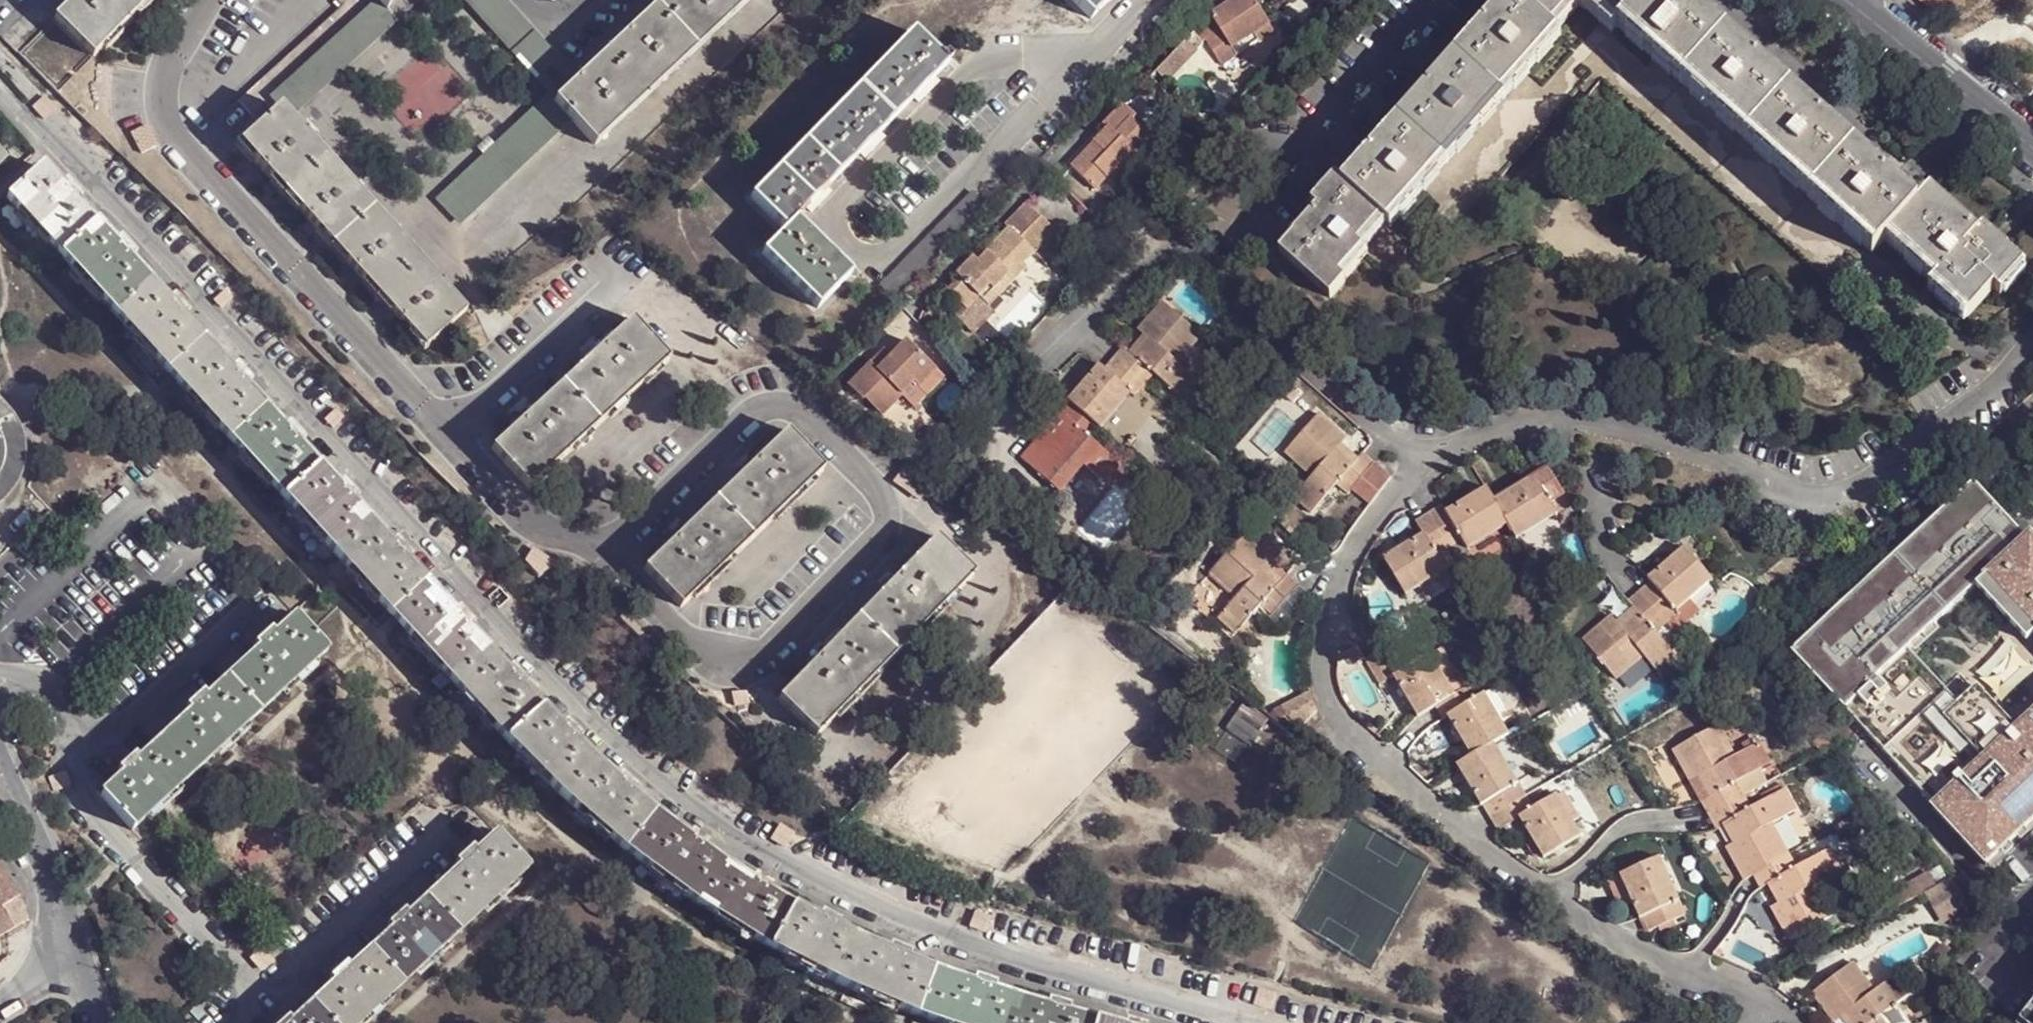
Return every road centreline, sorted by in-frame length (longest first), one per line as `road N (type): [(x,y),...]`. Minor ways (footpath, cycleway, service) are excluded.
road 1 (residential): [(1249,1022),(893,918),(755,849),(648,774),(0,100)]
road 2 (residential): [(93,743),(72,772),(83,804),(260,1005)]
road 3 (residential): [(260,1005),(464,819)]
road 4 (residential): [(1845,0),(2032,149)]
road 5 (residential): [(93,743),(262,601)]
road 6 (residential): [(0,755),(60,913)]

